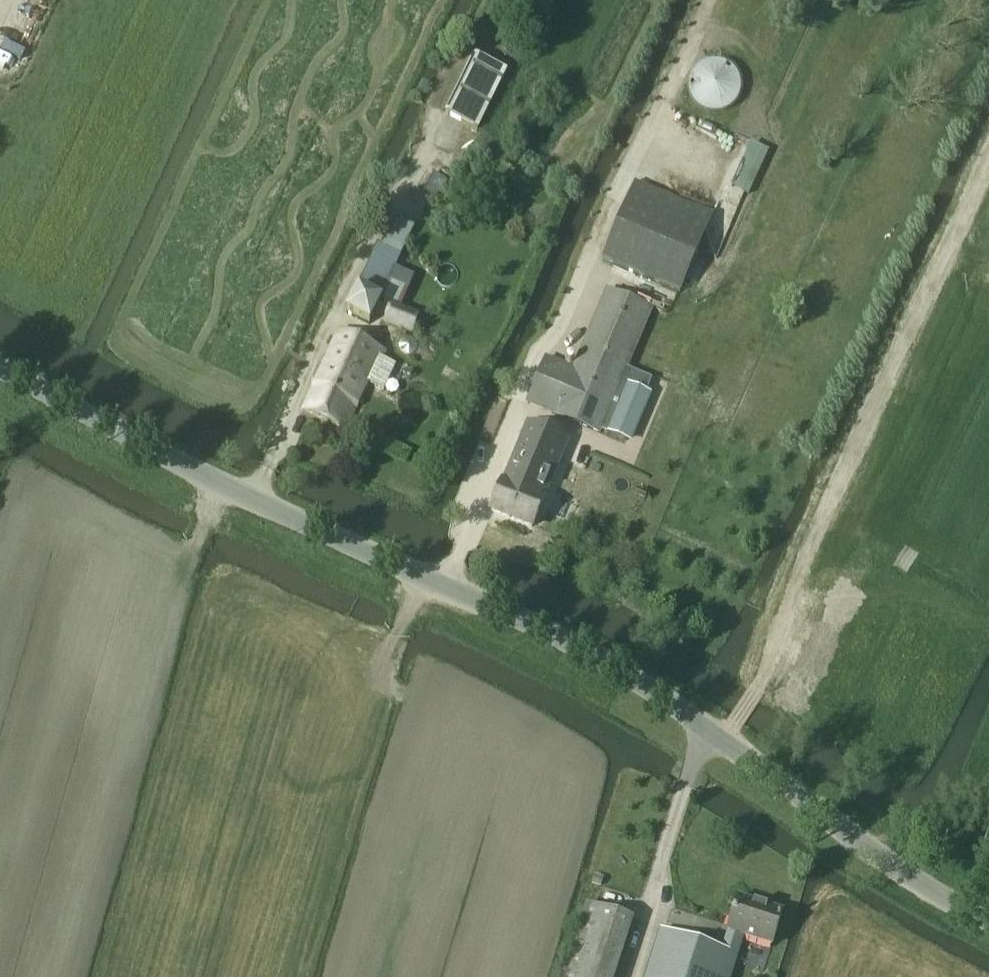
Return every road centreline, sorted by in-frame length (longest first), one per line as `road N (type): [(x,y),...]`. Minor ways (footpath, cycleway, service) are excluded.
road 1 (unclassified): [(988,925),(926,893),(706,721),(601,660),(230,490),(0,369)]
road 2 (track): [(444,588),(513,433),(535,357),(559,335),(711,0)]
road 3 (track): [(635,976),(706,721)]

